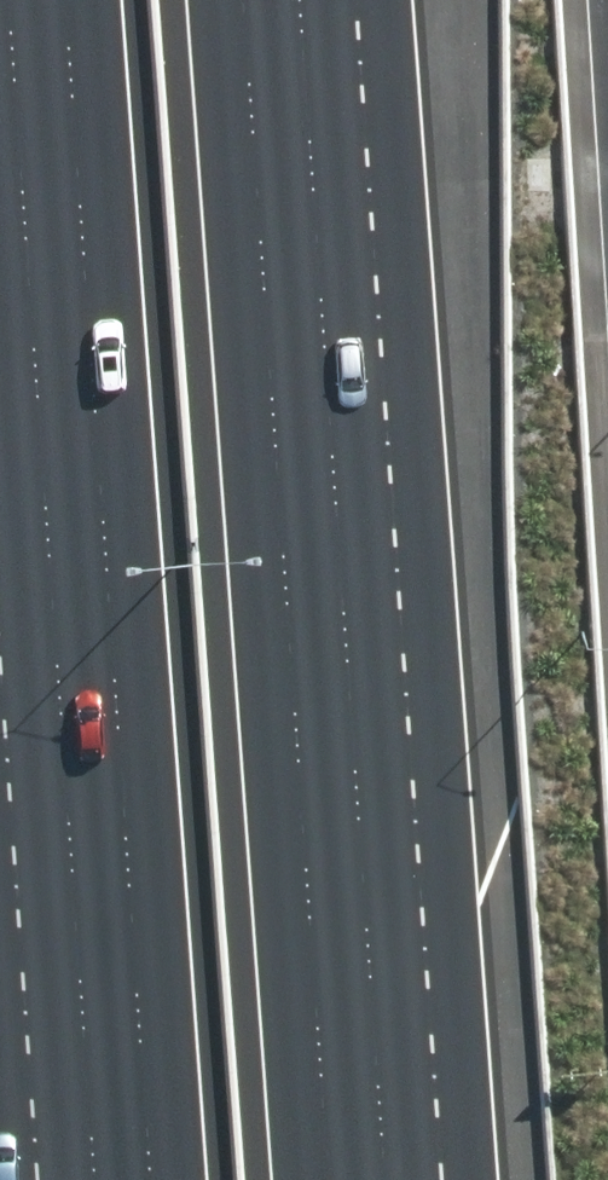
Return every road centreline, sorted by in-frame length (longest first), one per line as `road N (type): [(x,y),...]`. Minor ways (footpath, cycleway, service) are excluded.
road 1 (motorway): [(133,1179),(49,0)]
road 2 (motorway): [(338,0),(409,1179)]

